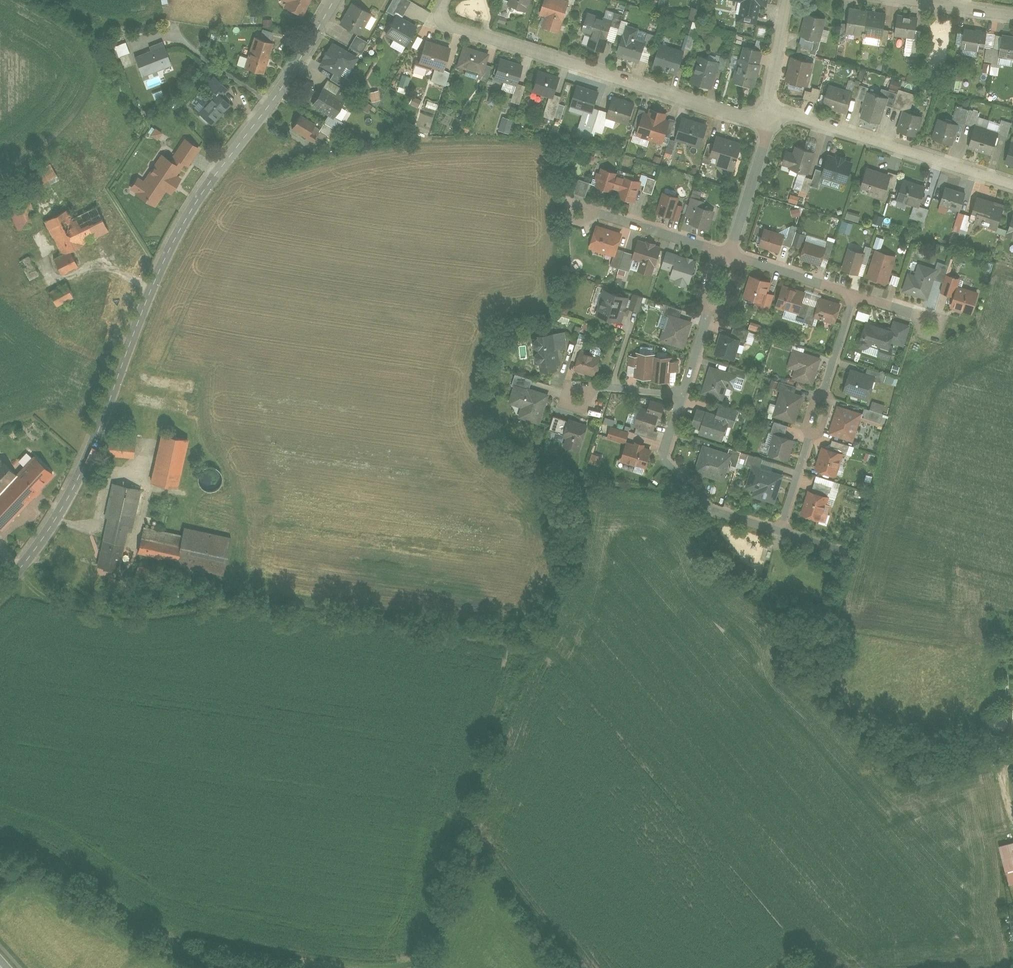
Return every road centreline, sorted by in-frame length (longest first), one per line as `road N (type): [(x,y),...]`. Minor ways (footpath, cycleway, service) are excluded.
road 1 (tertiary): [(0,587),(68,499),(172,243),(286,82),(332,0)]
road 2 (residential): [(764,121),(454,26),(443,16),(447,0)]
road 3 (residential): [(1012,184),(765,107)]
road 4 (residential): [(781,530),(852,290)]
road 5 (residential): [(683,393),(660,448),(662,480),(683,501),(781,530)]
road 6 (residential): [(583,203),(727,251)]
road 7 (residential): [(764,121),(727,251)]
road 8 (residential): [(727,251),(852,290)]

